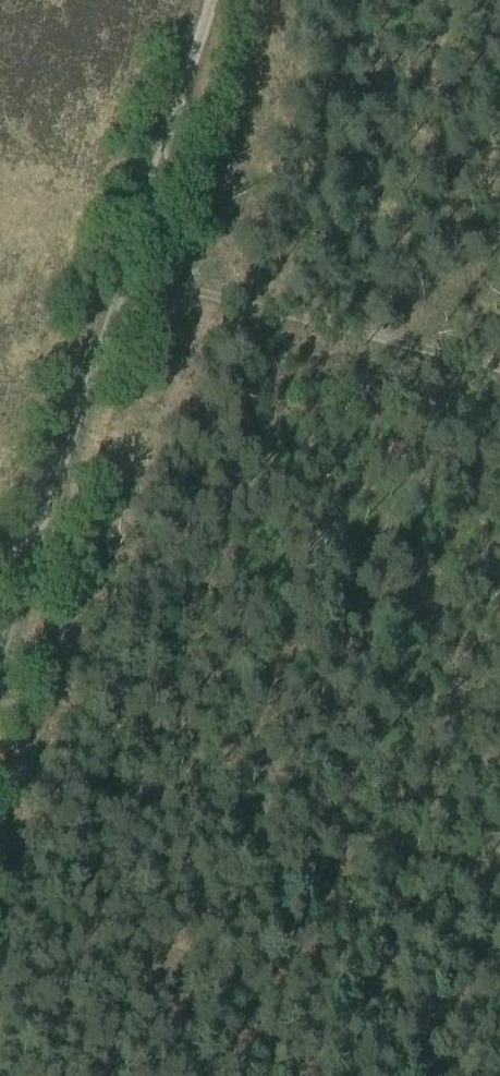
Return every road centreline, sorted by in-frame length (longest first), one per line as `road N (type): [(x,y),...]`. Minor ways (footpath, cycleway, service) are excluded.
road 1 (track): [(134,259),(499,361)]
road 2 (track): [(31,559),(134,259)]
road 3 (track): [(209,0),(134,259)]

